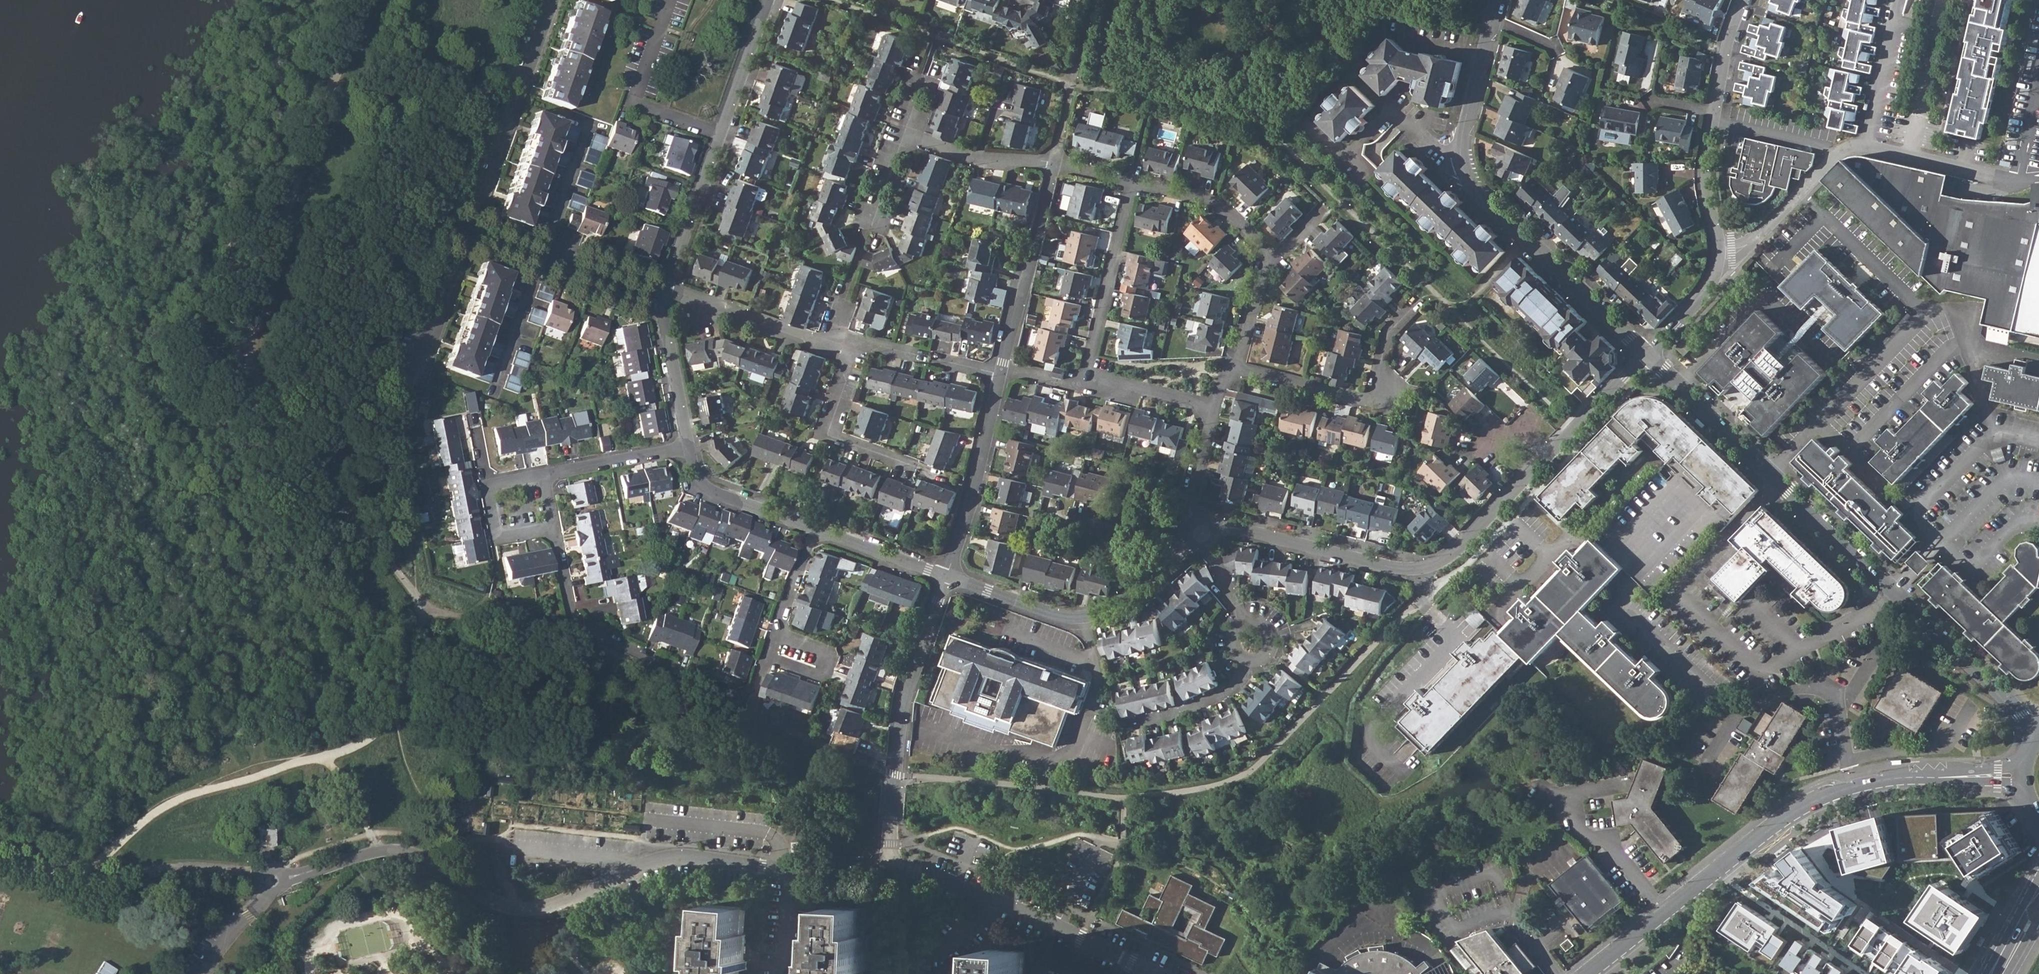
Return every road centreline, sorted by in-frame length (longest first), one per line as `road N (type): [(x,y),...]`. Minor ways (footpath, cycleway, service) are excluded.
road 1 (residential): [(890,872),(667,857),(524,910),(493,901),(413,852),(379,852),(271,880)]
road 2 (residential): [(2038,732),(1647,352)]
road 3 (residential): [(1202,531),(1234,525),(1392,564),(1440,559),(1647,352)]
road 4 (tertiary): [(1584,973),(1808,804),(1883,779),(2020,772)]
road 5 (residential): [(1647,352),(1466,172),(1464,134),(1493,22)]
road 6 (residential): [(553,527),(571,613),(582,627),(739,700),(753,698),(768,656)]
road 7 (residential): [(768,0),(665,290)]
road 8 (residential): [(890,872),(903,701),(946,576)]
road 9 (residential): [(946,576),(1062,615),(1086,616),(1124,599),(1202,531)]
road 10 (residential): [(1152,973),(989,897),(890,872)]
road 11 (residential): [(1234,368),(1371,403),(1389,330),(1421,296)]
road 12 (residential): [(1719,254),(1707,165),(1742,0)]
road 13 (residential): [(546,0),(463,231)]
road 14 (residential): [(463,231),(663,301)]
road 15 (residential): [(946,576),(975,496),(1001,373)]
road 16 (residential): [(1002,367),(1054,164)]
road 17 (residential): [(1087,376),(1132,182)]
road 18 (residential): [(1719,254),(1747,245),(1843,156),(1870,149)]
road 19 (residential): [(665,290),(826,348)]
road 20 (residential): [(912,464),(828,433),(853,358)]
road 21 (residential): [(1274,257),(1214,201),(1132,182)]
road 22 (residential): [(853,358),(860,340),(1001,373)]
road 23 (residential): [(686,448),(708,488),(812,527)]
road 24 (residential): [(1054,164),(969,155),(905,131)]
road 25 (residential): [(1870,149),(1903,0)]
road 26 (residential): [(663,301),(686,448)]
road 27 (residential): [(463,231),(415,370)]
road 28 (residential): [(543,473),(686,448)]
road 29 (residential): [(812,527),(946,576)]
road 30 (residential): [(1246,659),(1235,692),(1141,726)]
road 31 (residential): [(776,633),(824,650),(826,670),(768,656)]
road 32 (residential): [(1211,406),(1191,507),(1202,531)]
road 33 (residential): [(1087,376),(1211,406)]
road 34 (residential): [(1870,149),(1994,177)]
road 35 (residential): [(1647,352),(1704,294),(1719,254)]

